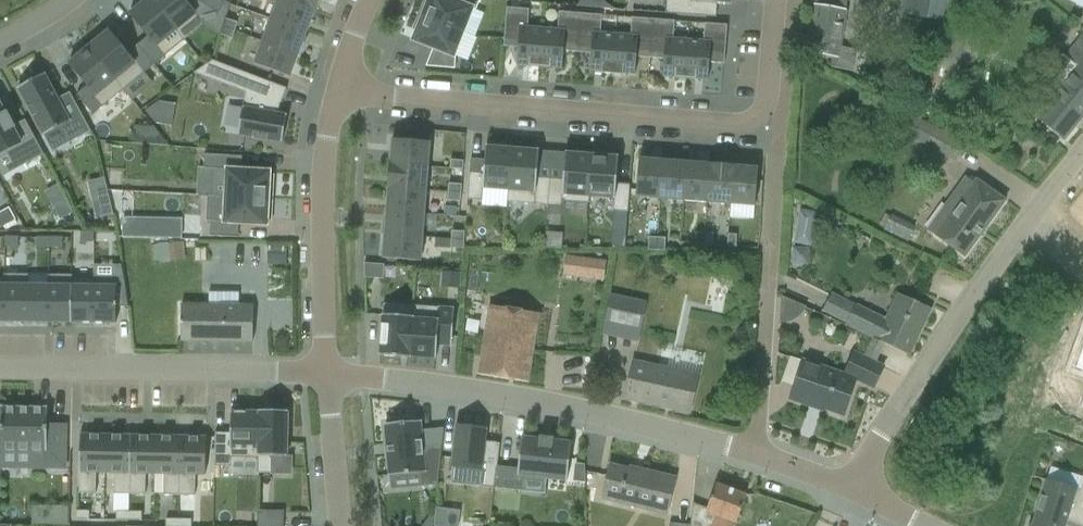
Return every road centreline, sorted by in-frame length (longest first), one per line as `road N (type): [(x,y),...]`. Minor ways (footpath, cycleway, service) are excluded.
road 1 (residential): [(335,93),(731,128),(754,118),(772,96),(780,0)]
road 2 (residential): [(856,491),(756,452),(607,415),(326,373)]
road 3 (residential): [(326,373),(0,368)]
road 4 (residential): [(856,491),(981,290),(1033,225)]
road 5 (residential): [(326,373),(323,162),(335,93)]
road 6 (residential): [(326,373),(341,525)]

